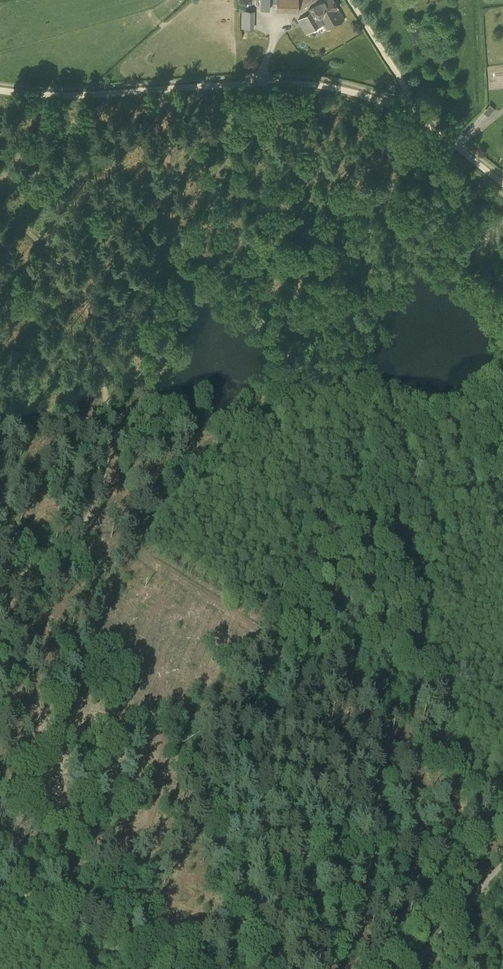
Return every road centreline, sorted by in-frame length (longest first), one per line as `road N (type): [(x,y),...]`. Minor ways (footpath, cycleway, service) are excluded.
road 1 (track): [(0,90),(81,96),(302,83),(425,121)]
road 2 (track): [(103,375),(97,490),(56,555),(0,606)]
road 3 (track): [(0,886),(137,927),(189,968)]
road 4 (track): [(405,968),(502,863)]
road 5 (track): [(0,204),(64,264),(83,297)]

